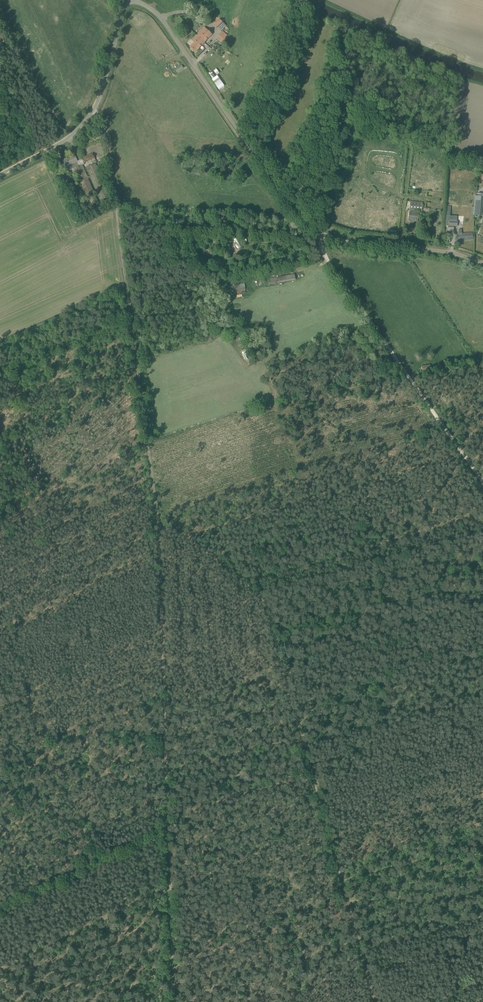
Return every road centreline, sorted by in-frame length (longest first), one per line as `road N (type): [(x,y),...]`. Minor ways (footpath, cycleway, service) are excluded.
road 1 (track): [(92,111),(110,136),(160,535),(169,820)]
road 2 (unclassified): [(482,267),(444,253),(320,236),(290,208),(161,21),(126,1)]
road 3 (track): [(160,535),(182,538),(261,604),(317,795)]
road 4 (track): [(482,484),(320,236)]
road 5 (unclassified): [(0,177),(62,142),(89,115),(126,1)]
road 6 (track): [(317,795),(377,1001)]
road 7 (track): [(304,743),(482,698)]
road 8 (track): [(169,820),(174,1001)]

